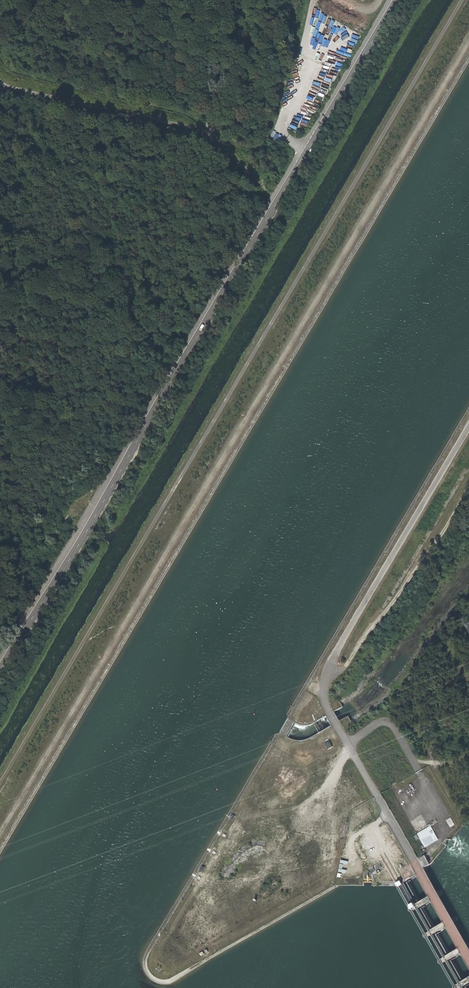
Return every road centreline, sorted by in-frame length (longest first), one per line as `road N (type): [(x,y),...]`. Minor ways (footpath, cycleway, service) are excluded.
road 1 (track): [(0,835),(468,42)]
road 2 (track): [(462,0),(0,783)]
road 3 (tertiary): [(0,667),(398,0)]
road 4 (track): [(274,199),(241,162),(191,127),(0,81)]
road 5 (track): [(327,673),(349,662),(468,494)]

